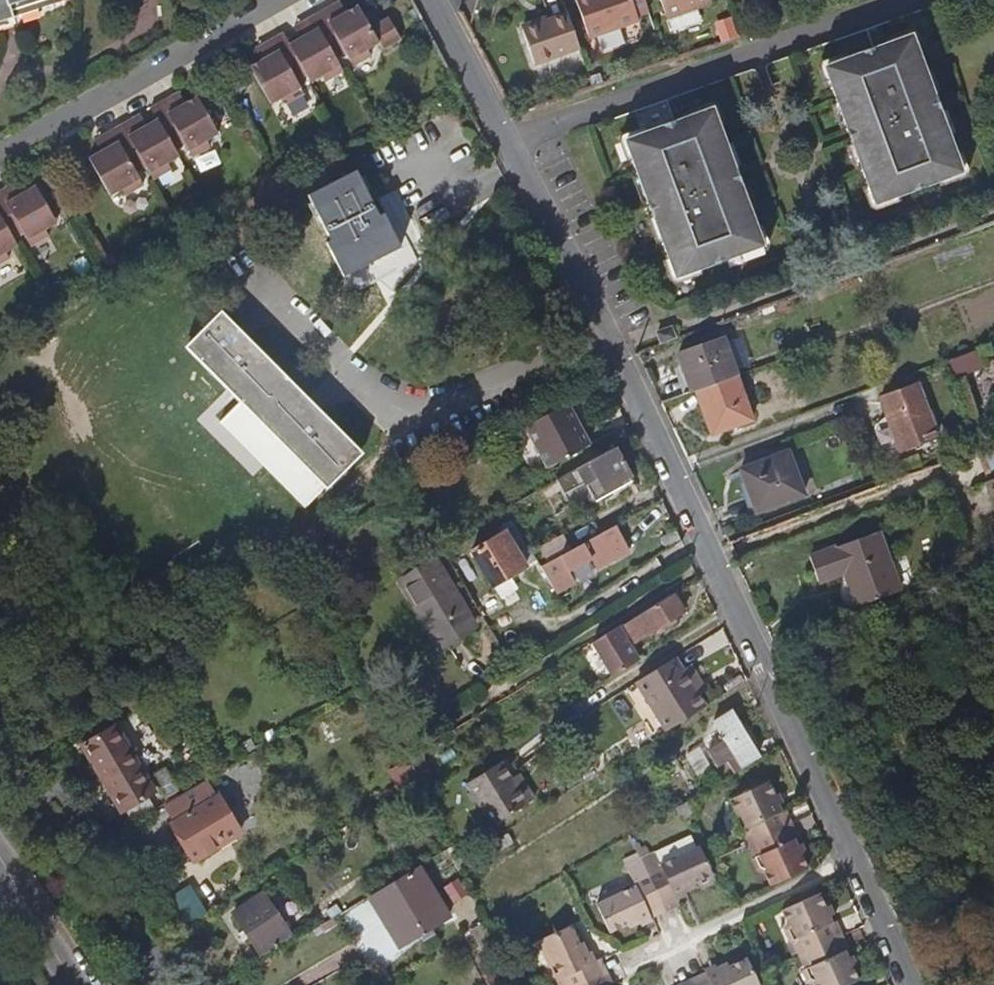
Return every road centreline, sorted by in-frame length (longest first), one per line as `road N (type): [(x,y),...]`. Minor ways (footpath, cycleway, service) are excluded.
road 1 (residential): [(508,142),(625,360),(857,865)]
road 2 (residential): [(508,142),(906,0)]
road 3 (residential): [(278,0),(0,157)]
road 4 (residential): [(857,865),(659,952)]
road 5 (residential): [(434,0),(508,142)]
road 6 (residential): [(83,984),(0,856)]

